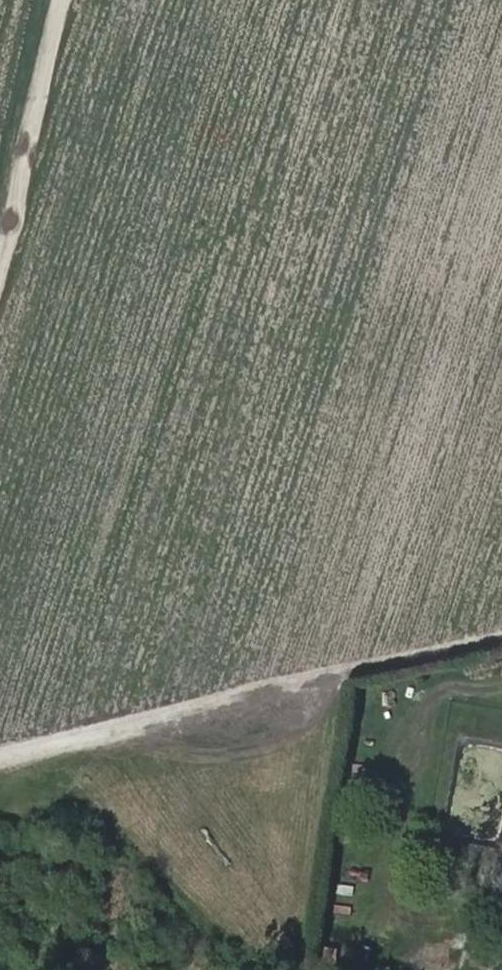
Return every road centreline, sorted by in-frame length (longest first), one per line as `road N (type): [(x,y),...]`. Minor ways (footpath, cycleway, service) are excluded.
road 1 (track): [(0,757),(501,657)]
road 2 (track): [(59,0),(0,276)]

